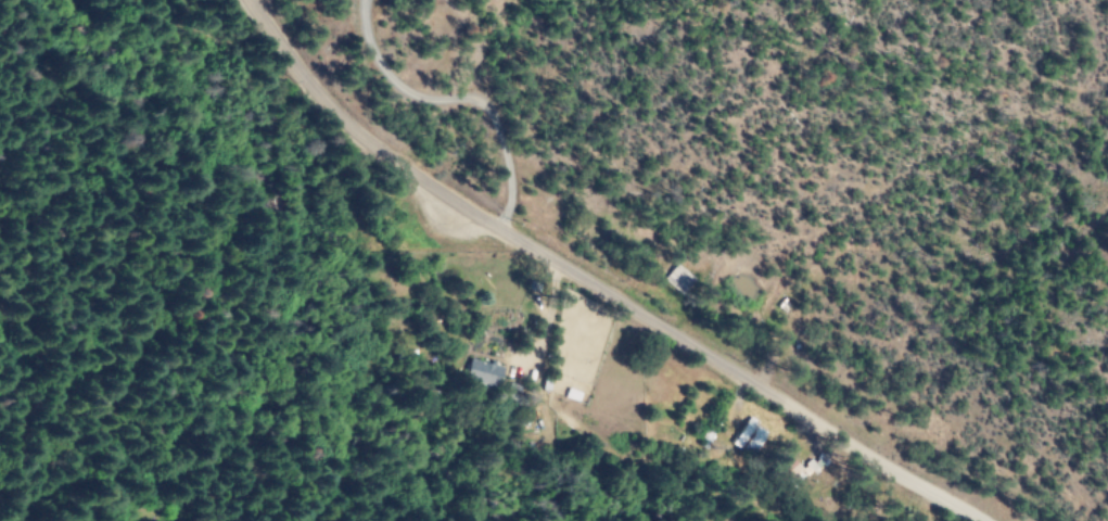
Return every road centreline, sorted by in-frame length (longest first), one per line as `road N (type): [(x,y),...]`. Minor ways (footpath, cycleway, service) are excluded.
road 1 (residential): [(976,520),(711,350),(347,135),(265,0)]
road 2 (residential): [(628,520),(646,441),(636,432),(344,332),(266,322)]
road 3 (residential): [(266,322),(285,520)]
road 4 (residential): [(636,432),(620,331),(641,308)]

